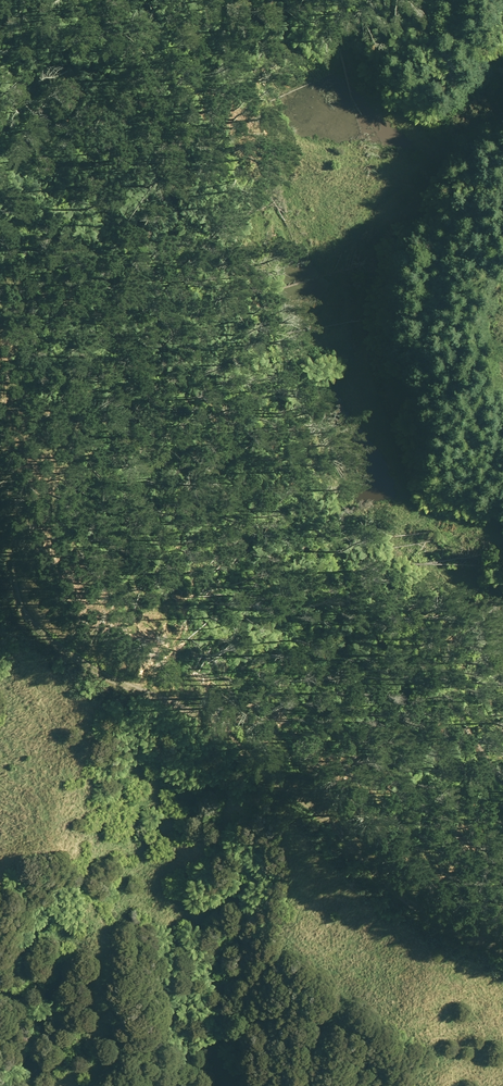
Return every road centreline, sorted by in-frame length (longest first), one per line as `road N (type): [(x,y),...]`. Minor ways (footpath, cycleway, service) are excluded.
road 1 (track): [(0,517),(36,626),(98,670),(220,730),(416,908),(502,951)]
road 2 (track): [(502,883),(431,777),(414,690),(387,642),(356,616),(345,587),(357,540),(383,520),(460,517),(502,529)]

